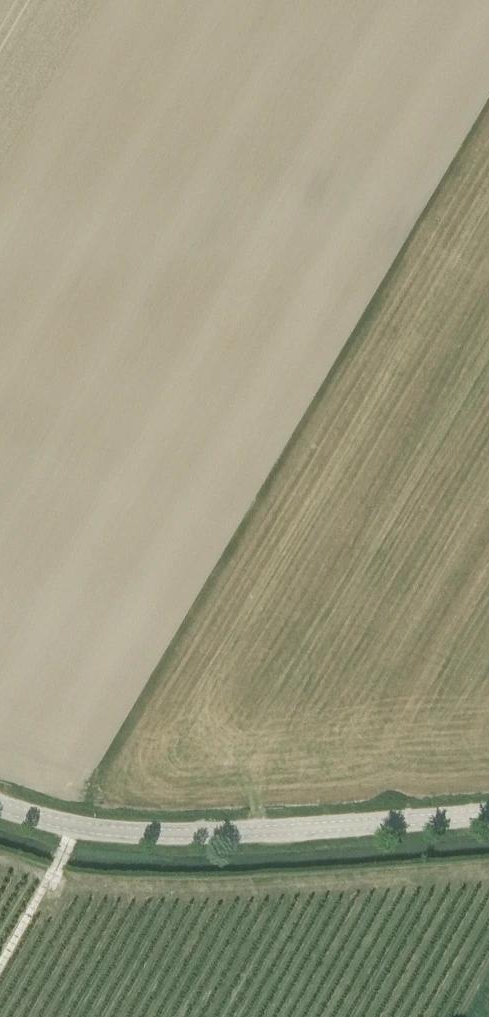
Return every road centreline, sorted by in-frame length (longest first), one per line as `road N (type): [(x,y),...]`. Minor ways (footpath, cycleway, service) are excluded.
road 1 (unclassified): [(488,812),(133,834),(0,806)]

